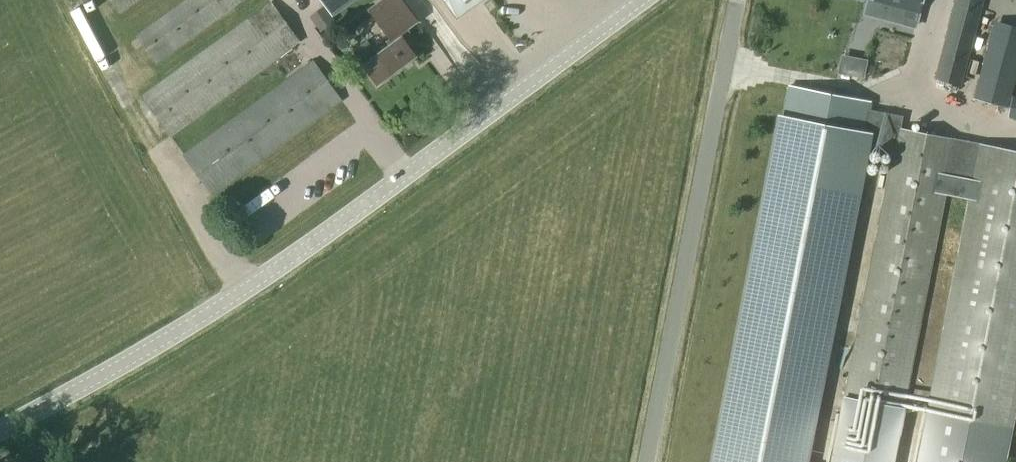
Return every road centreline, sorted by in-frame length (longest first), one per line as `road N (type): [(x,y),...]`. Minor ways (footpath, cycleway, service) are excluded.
road 1 (tertiary): [(0,430),(203,320),(640,0)]
road 2 (unclassified): [(648,461),(740,0)]

